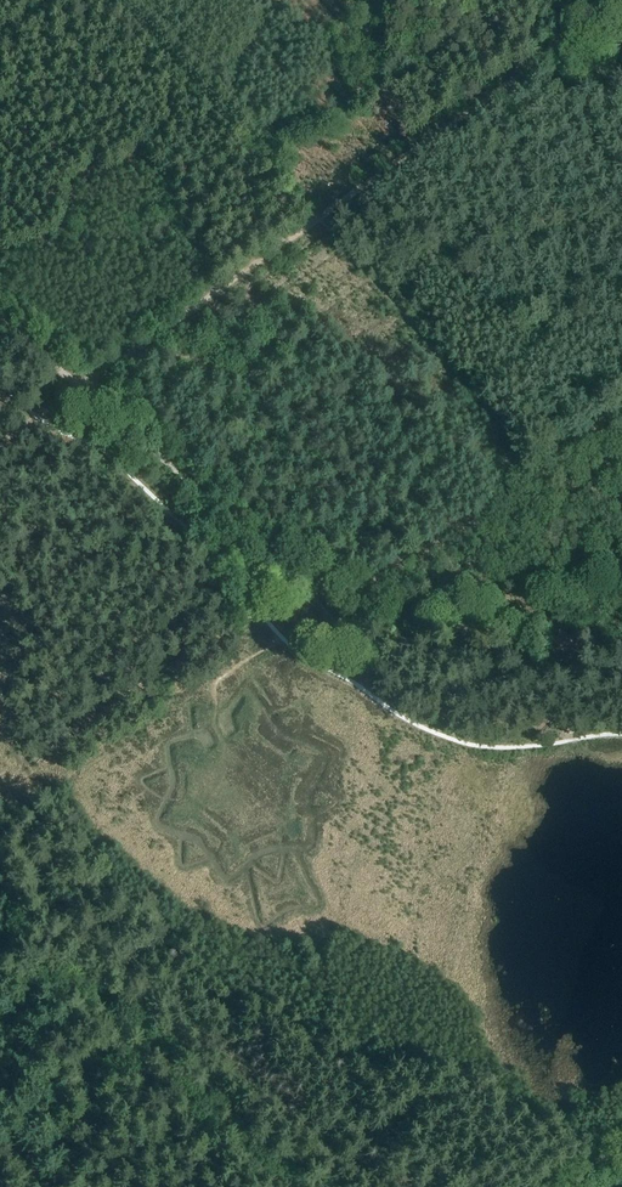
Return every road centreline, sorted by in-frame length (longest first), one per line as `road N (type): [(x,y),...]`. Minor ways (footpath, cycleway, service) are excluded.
road 1 (track): [(621,0),(83,387)]
road 2 (track): [(83,387),(336,628)]
road 3 (track): [(336,628),(377,662),(442,689),(563,674),(621,680)]

